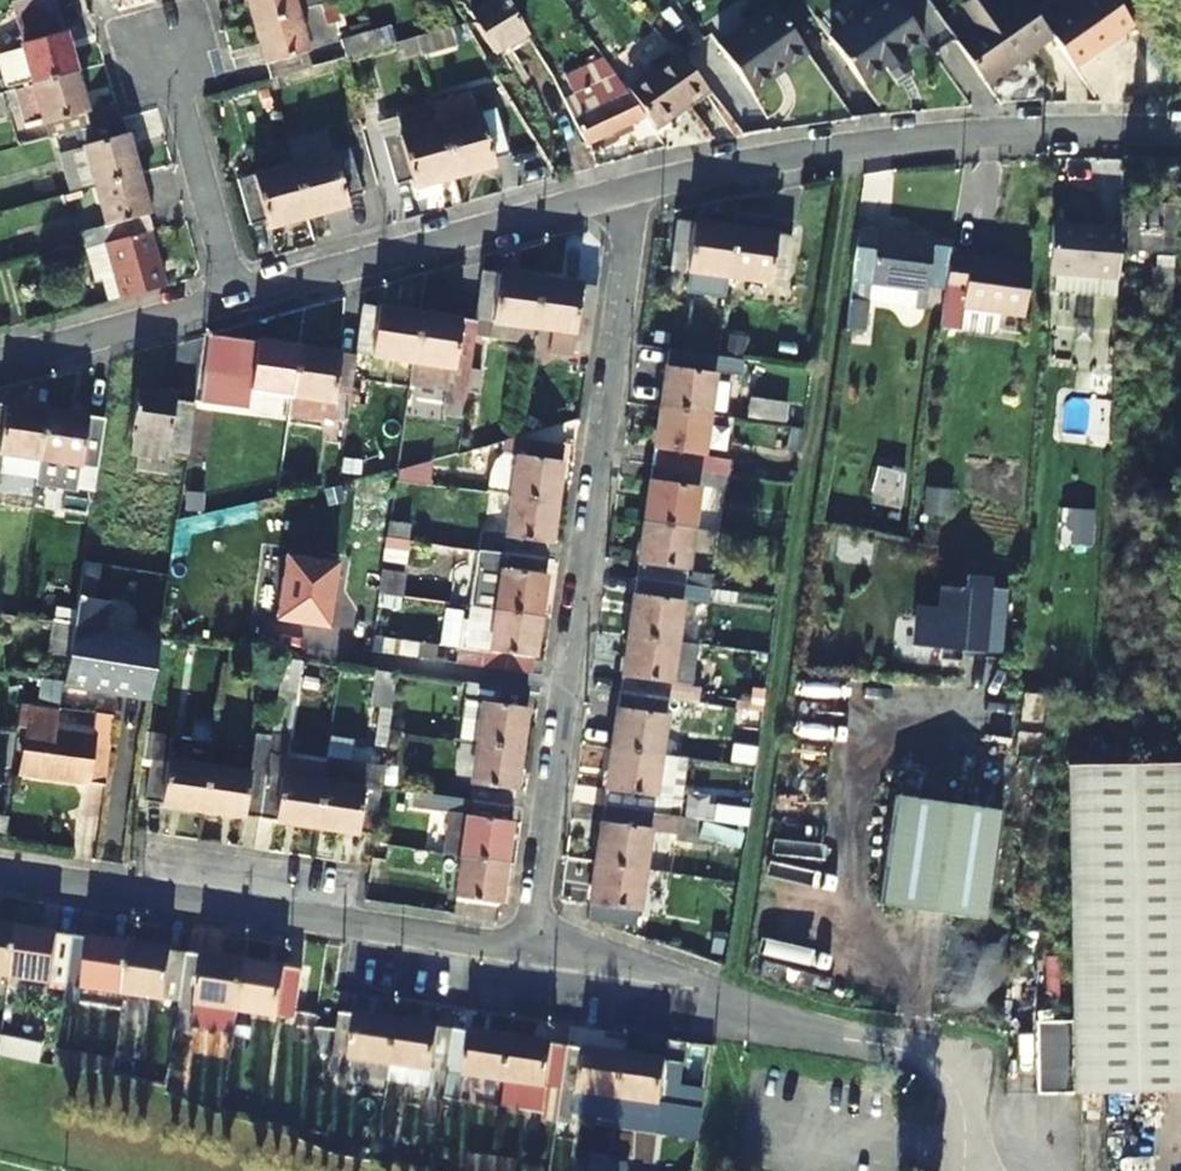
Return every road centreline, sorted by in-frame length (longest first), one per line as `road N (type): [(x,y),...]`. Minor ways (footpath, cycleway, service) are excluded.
road 1 (residential): [(612,203),(539,951)]
road 2 (unclassified): [(612,203),(883,139),(1180,132)]
road 3 (residential): [(0,871),(539,951)]
road 4 (residential): [(539,951),(691,988),(738,1012),(931,1058),(950,1071),(962,1101),(965,1170)]
road 5 (unclassified): [(232,306),(612,203)]
road 6 (residential): [(232,306),(161,31)]
road 7 (unclassified): [(0,368),(232,306)]

